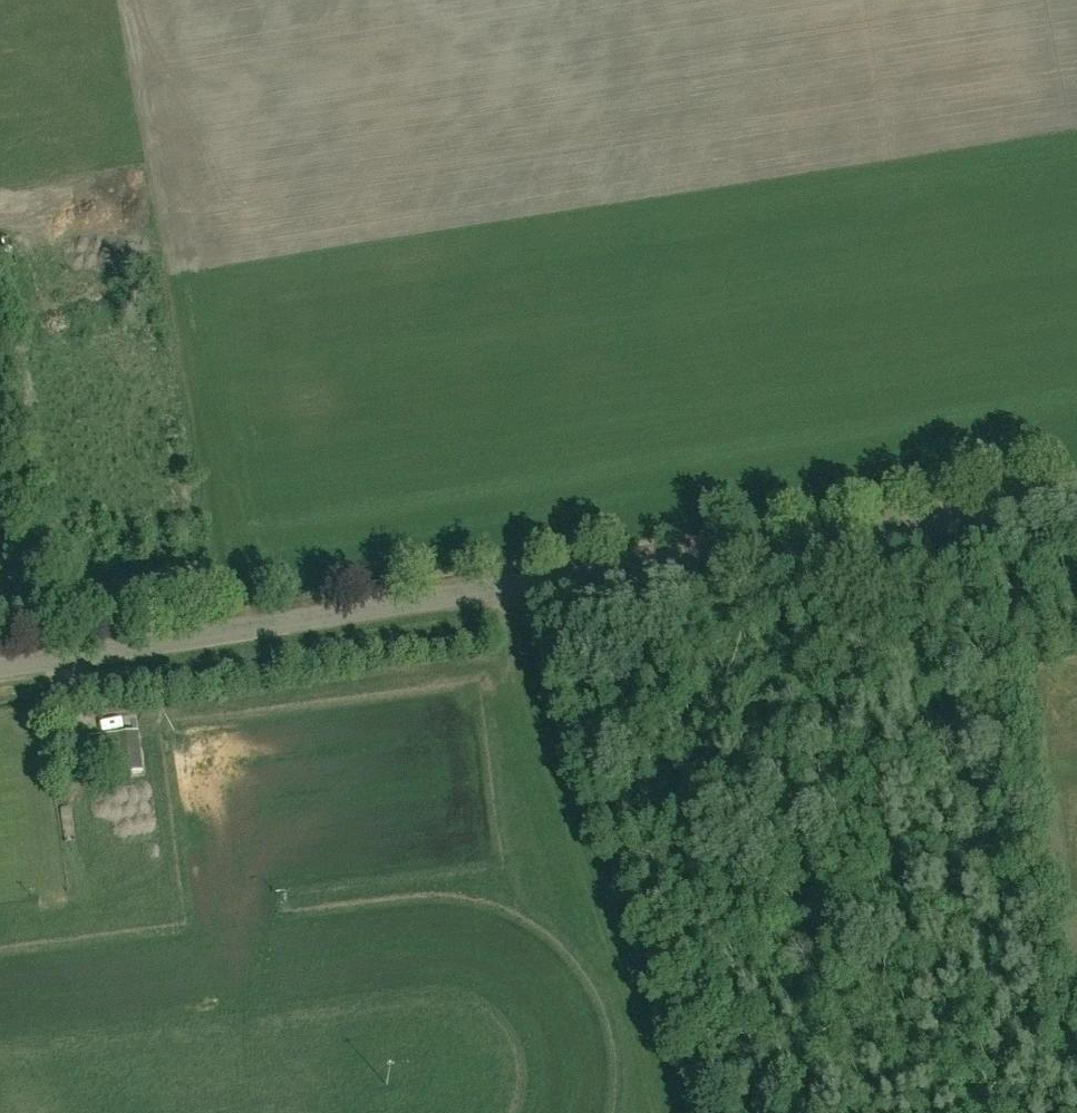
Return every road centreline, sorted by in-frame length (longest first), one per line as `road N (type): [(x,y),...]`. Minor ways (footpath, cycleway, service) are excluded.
road 1 (unclassified): [(0,669),(1076,497)]

